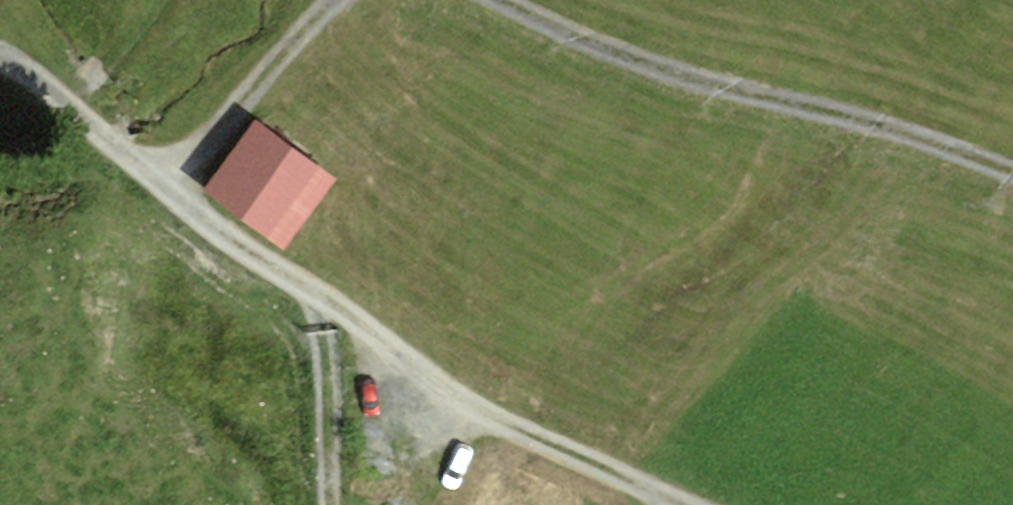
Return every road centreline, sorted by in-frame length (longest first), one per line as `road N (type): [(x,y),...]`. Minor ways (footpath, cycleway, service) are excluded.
road 1 (unclassified): [(0,51),(73,101),(167,188),(328,295),(448,392)]
road 2 (track): [(1012,171),(523,0)]
road 3 (track): [(358,0),(319,22),(167,188)]
road 4 (track): [(448,392),(688,504)]
road 5 (track): [(328,295),(337,504)]

